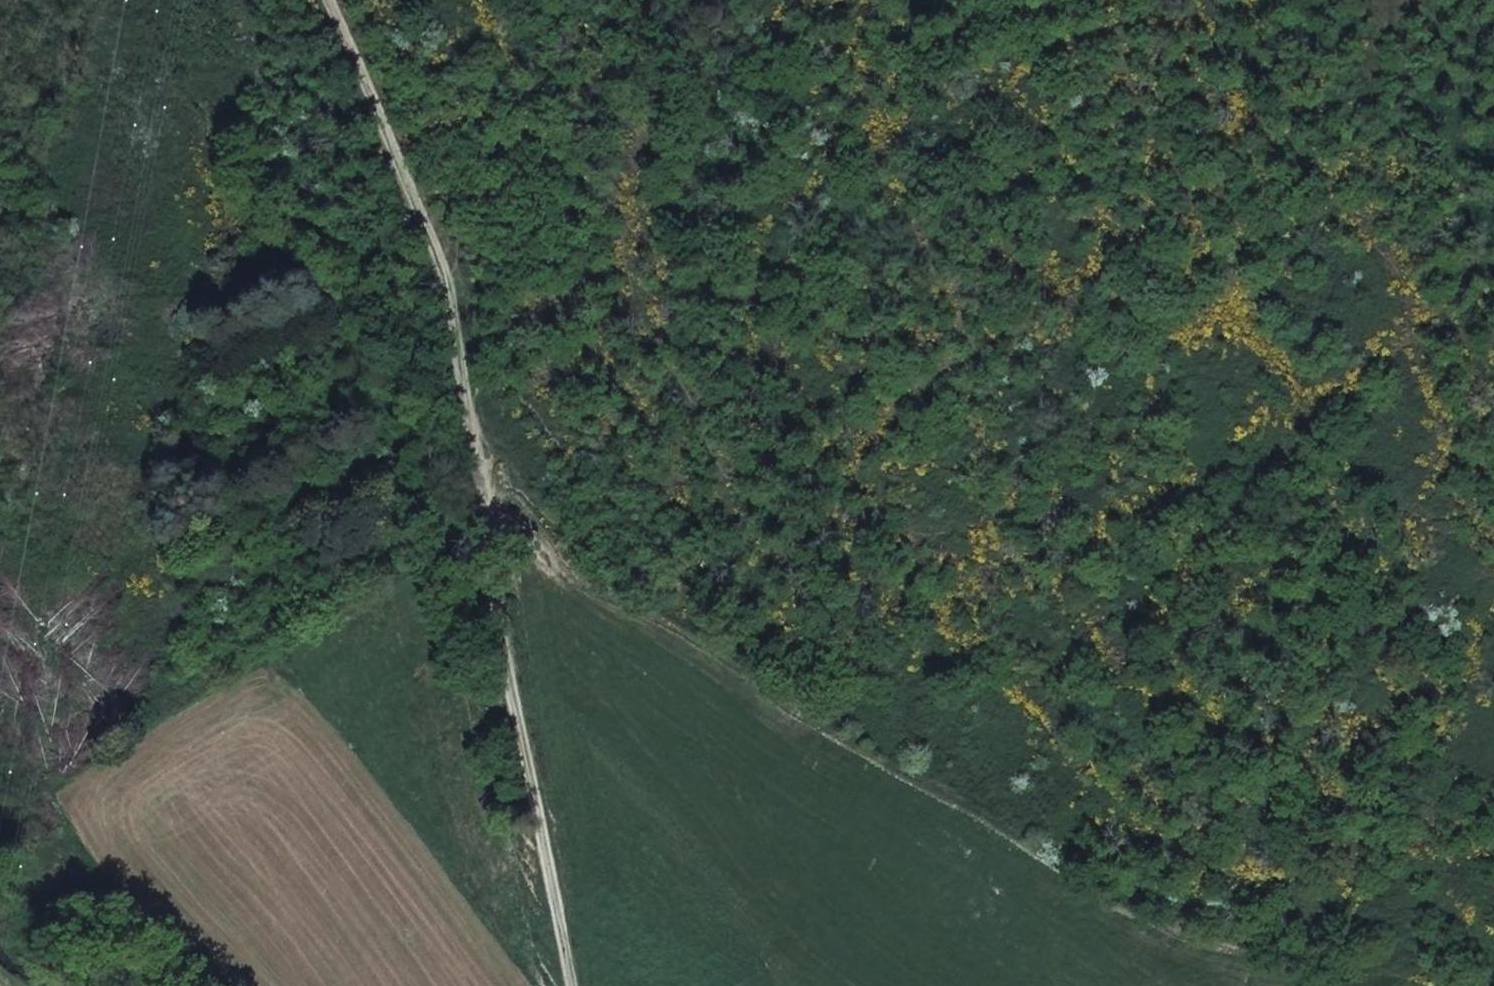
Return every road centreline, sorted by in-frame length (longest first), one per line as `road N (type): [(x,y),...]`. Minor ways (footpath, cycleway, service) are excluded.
road 1 (track): [(574,985),(516,694),(499,552),(420,197),(333,0)]

